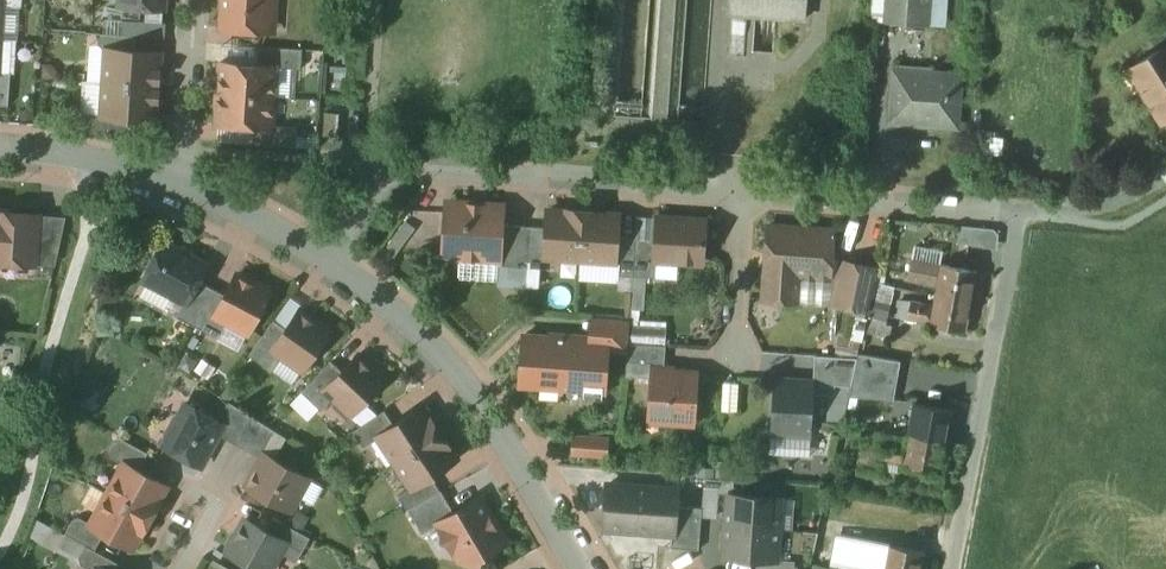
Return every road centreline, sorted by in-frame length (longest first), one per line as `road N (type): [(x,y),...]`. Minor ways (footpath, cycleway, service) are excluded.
road 1 (residential): [(334,271),(399,177),(420,172),(745,199)]
road 2 (residential): [(334,271),(441,373),(529,477),(584,568)]
road 3 (residential): [(1019,220),(954,568)]
road 4 (residential): [(745,199),(1019,220)]
road 5 (residential): [(0,144),(96,151),(185,178)]
road 6 (residential): [(193,0),(185,178)]
road 7 (residential): [(185,178),(227,193),(334,271)]
road 8 (residential): [(737,357),(745,199)]

